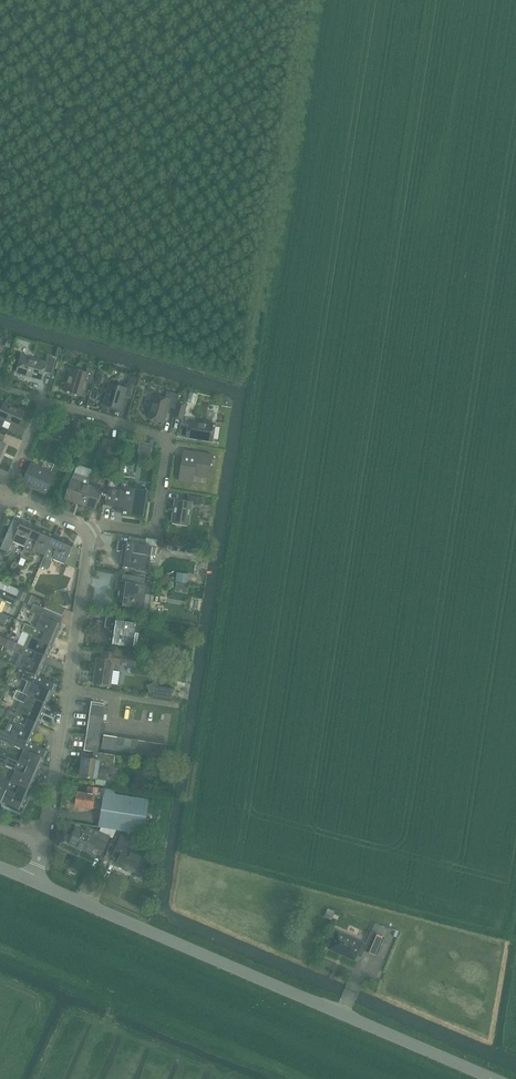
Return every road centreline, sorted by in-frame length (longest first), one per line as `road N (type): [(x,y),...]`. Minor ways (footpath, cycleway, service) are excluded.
road 1 (unclassified): [(488,1078),(31,880)]
road 2 (residential): [(41,844),(89,531)]
road 3 (residential): [(4,494),(45,402),(168,439)]
road 4 (residential): [(89,531),(155,531),(168,439)]

